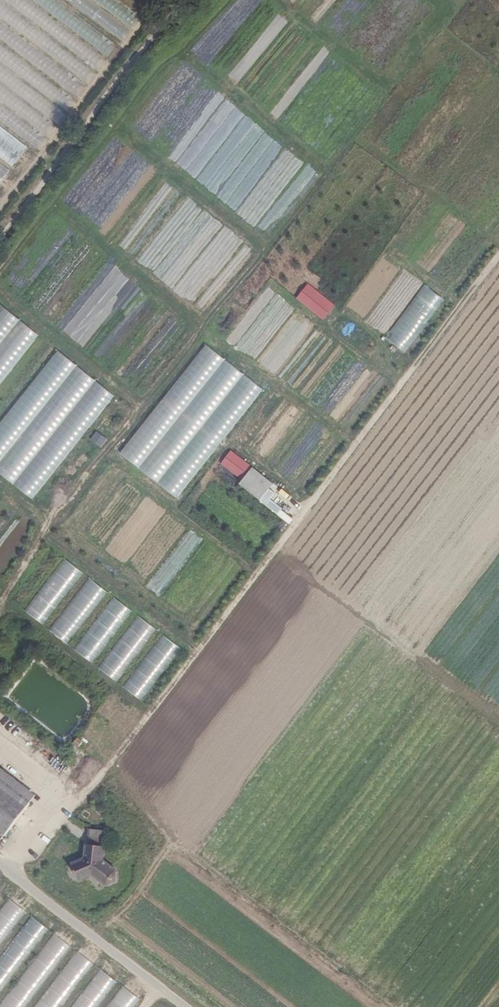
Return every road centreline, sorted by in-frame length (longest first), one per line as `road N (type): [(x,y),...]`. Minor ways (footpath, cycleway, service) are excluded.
road 1 (track): [(6,871),(57,809),(85,794),(156,707),(498,256)]
road 2 (track): [(182,3),(0,241)]
road 3 (unclassified): [(184,1006),(0,866)]

